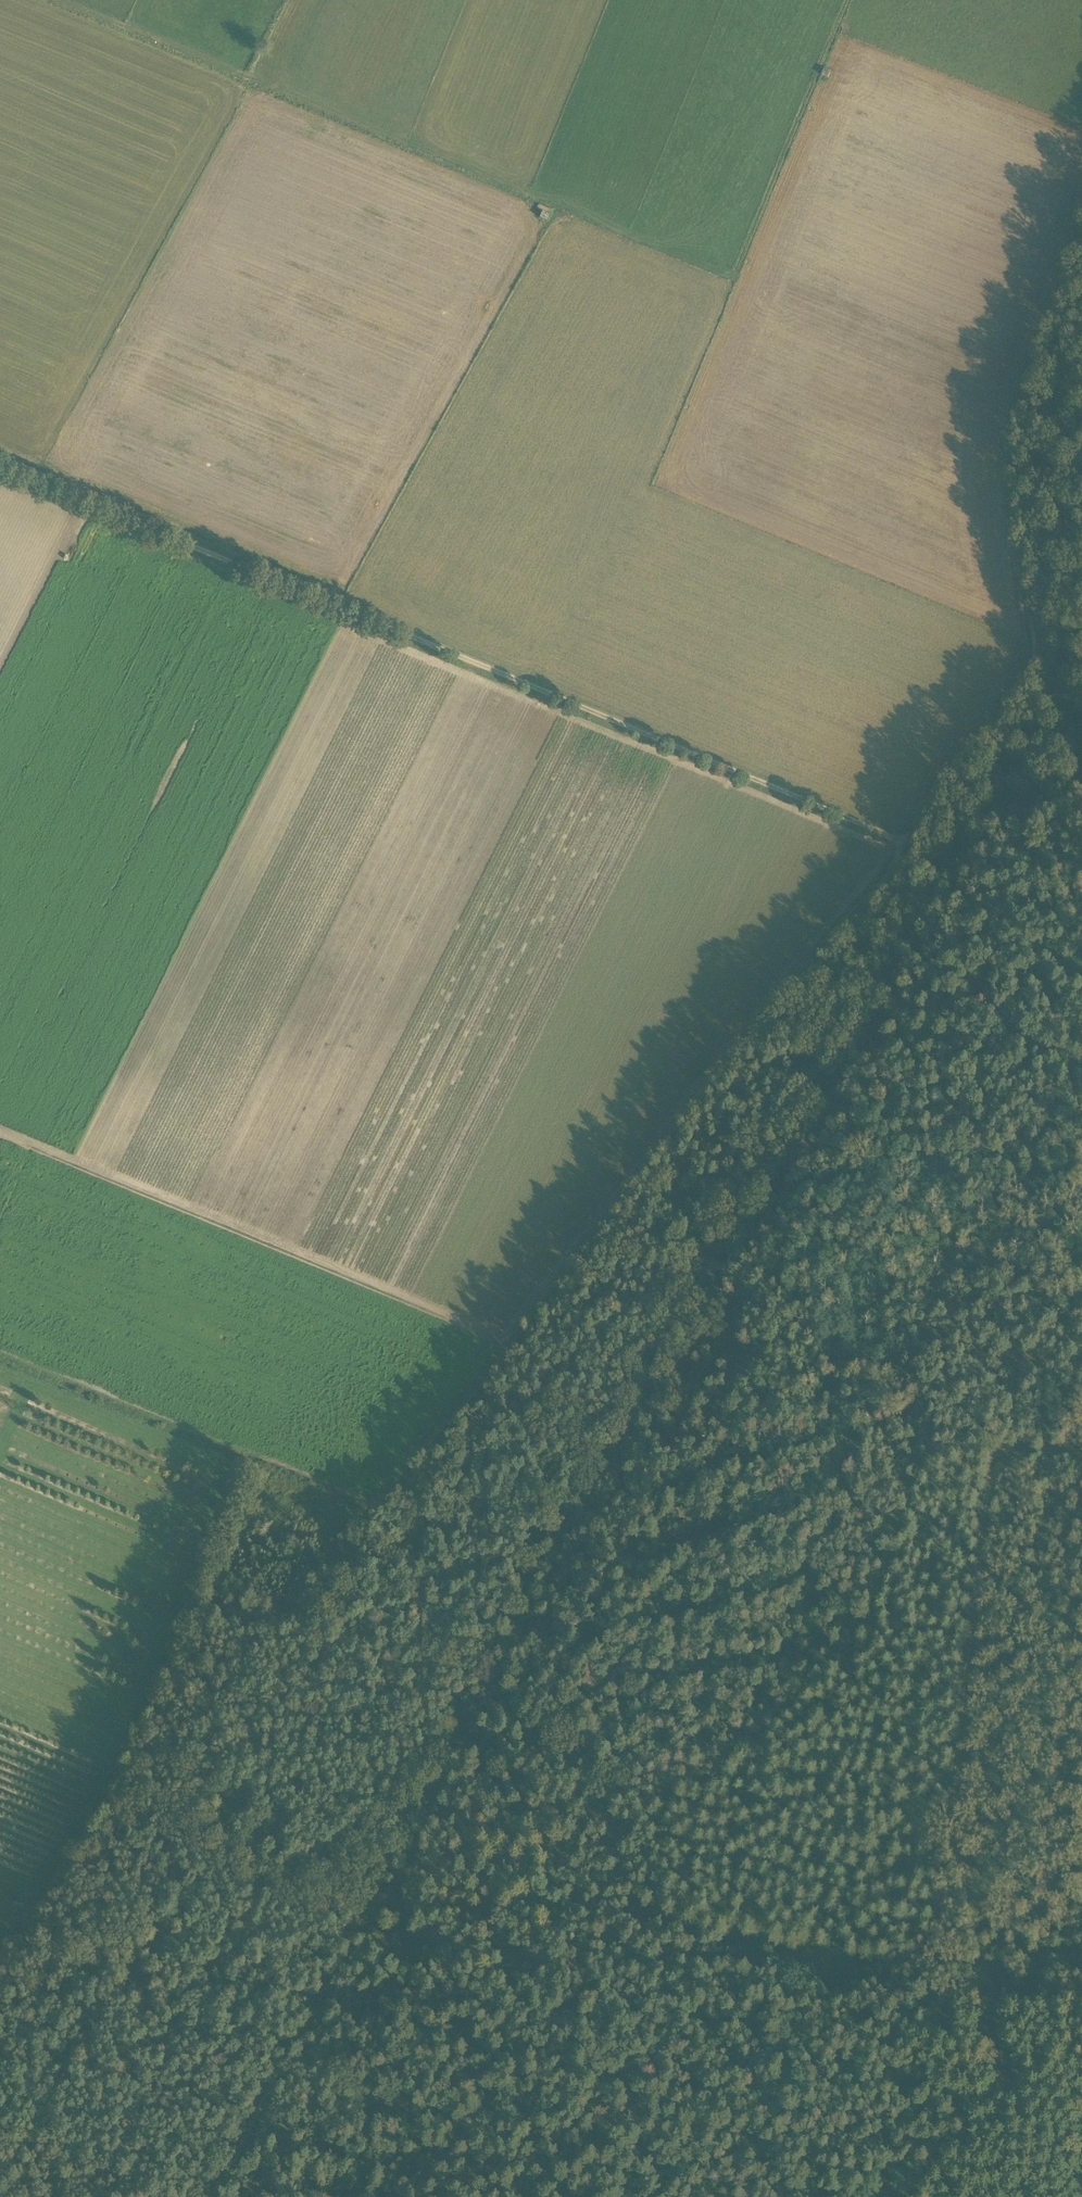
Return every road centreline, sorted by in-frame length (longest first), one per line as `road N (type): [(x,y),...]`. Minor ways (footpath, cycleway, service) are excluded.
road 1 (track): [(453,1726),(709,1229),(977,775),(1042,695)]
road 2 (track): [(0,469),(898,841)]
road 3 (track): [(916,2196),(1006,2080),(952,1801),(991,1460)]
road 4 (track): [(898,841),(883,881),(506,1344)]
road 5 (track): [(0,1134),(506,1344)]
road 6 (track): [(453,1726),(200,2196)]
road 7 (track): [(1081,237),(1021,402),(1008,458),(1037,644),(1023,683)]
road 8 (track): [(986,1971),(929,1962),(954,1818)]
road 9 (track): [(1023,683),(898,841)]

